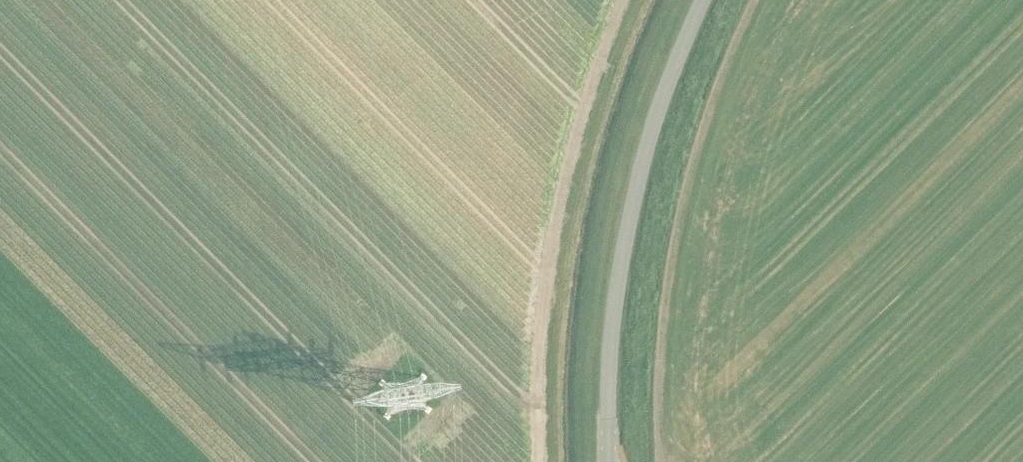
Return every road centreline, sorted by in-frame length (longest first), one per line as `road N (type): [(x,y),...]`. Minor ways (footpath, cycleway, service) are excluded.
road 1 (unclassified): [(605,461),(610,324),(637,172),(700,0)]

